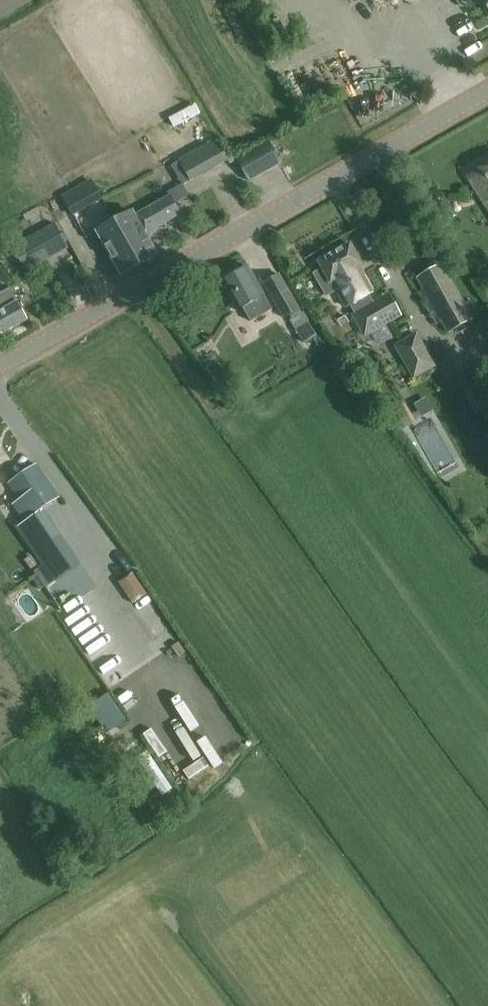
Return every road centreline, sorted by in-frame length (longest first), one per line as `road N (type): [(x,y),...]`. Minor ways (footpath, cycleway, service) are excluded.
road 1 (tertiary): [(0,368),(487,90)]

